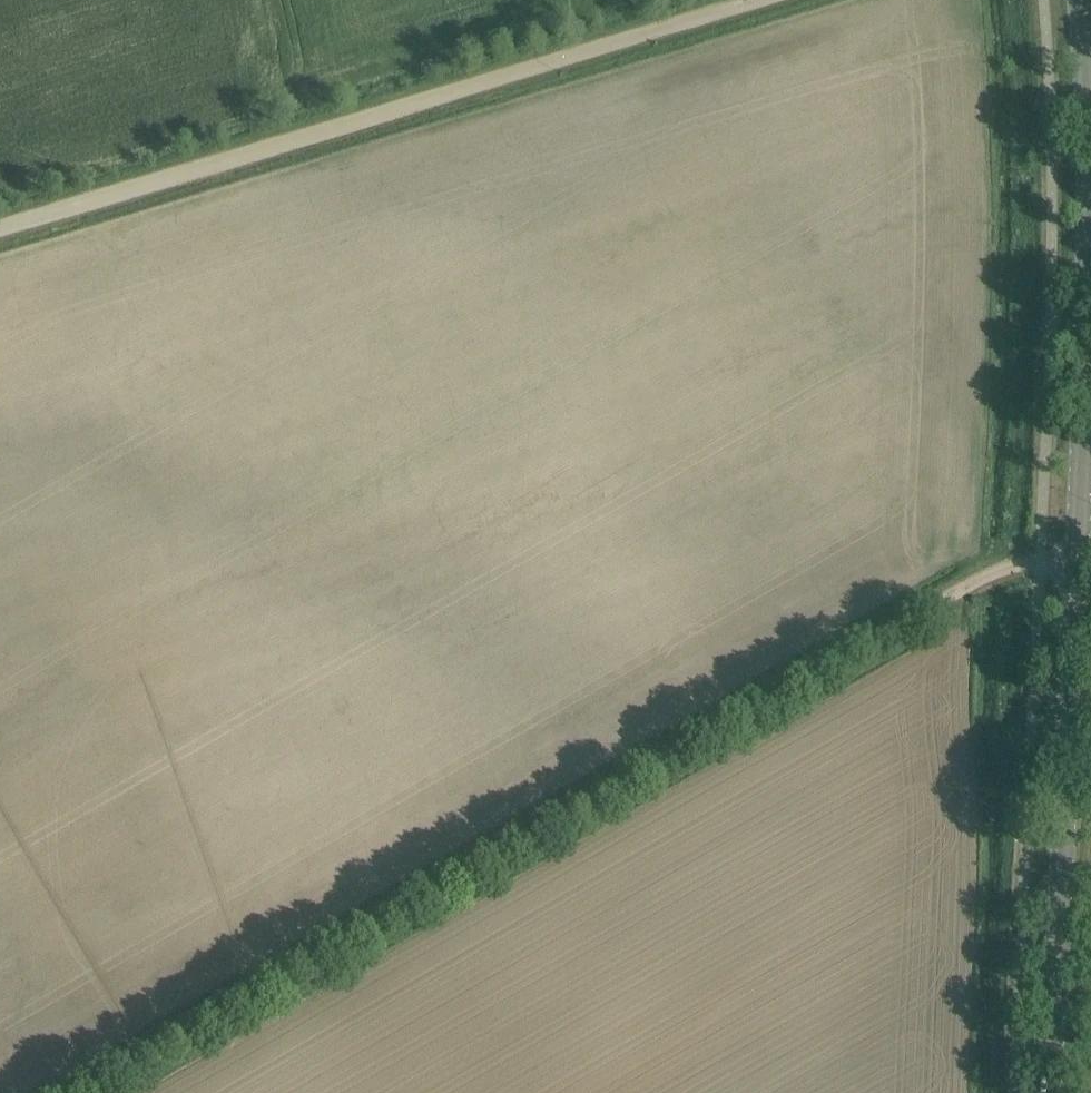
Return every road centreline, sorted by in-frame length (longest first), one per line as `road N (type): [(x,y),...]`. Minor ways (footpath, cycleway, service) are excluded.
road 1 (unclassified): [(79,1092),(966,586),(1012,564),(1075,551)]
road 2 (tertiary): [(1048,1092),(1075,551)]
road 3 (tertiary): [(1075,551),(1090,225)]
road 4 (tertiary): [(1090,136),(1079,0)]

